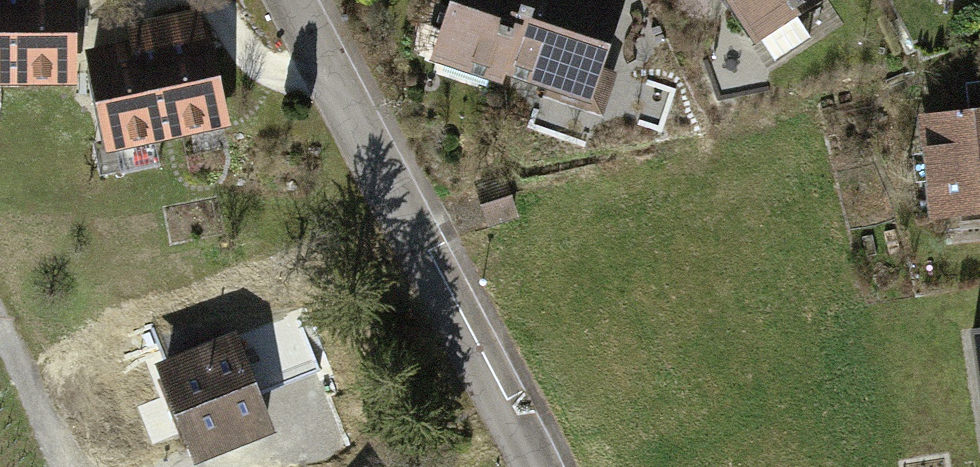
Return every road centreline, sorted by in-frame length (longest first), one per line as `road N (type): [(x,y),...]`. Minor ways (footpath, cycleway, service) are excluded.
road 1 (residential): [(289,0),(534,466)]

